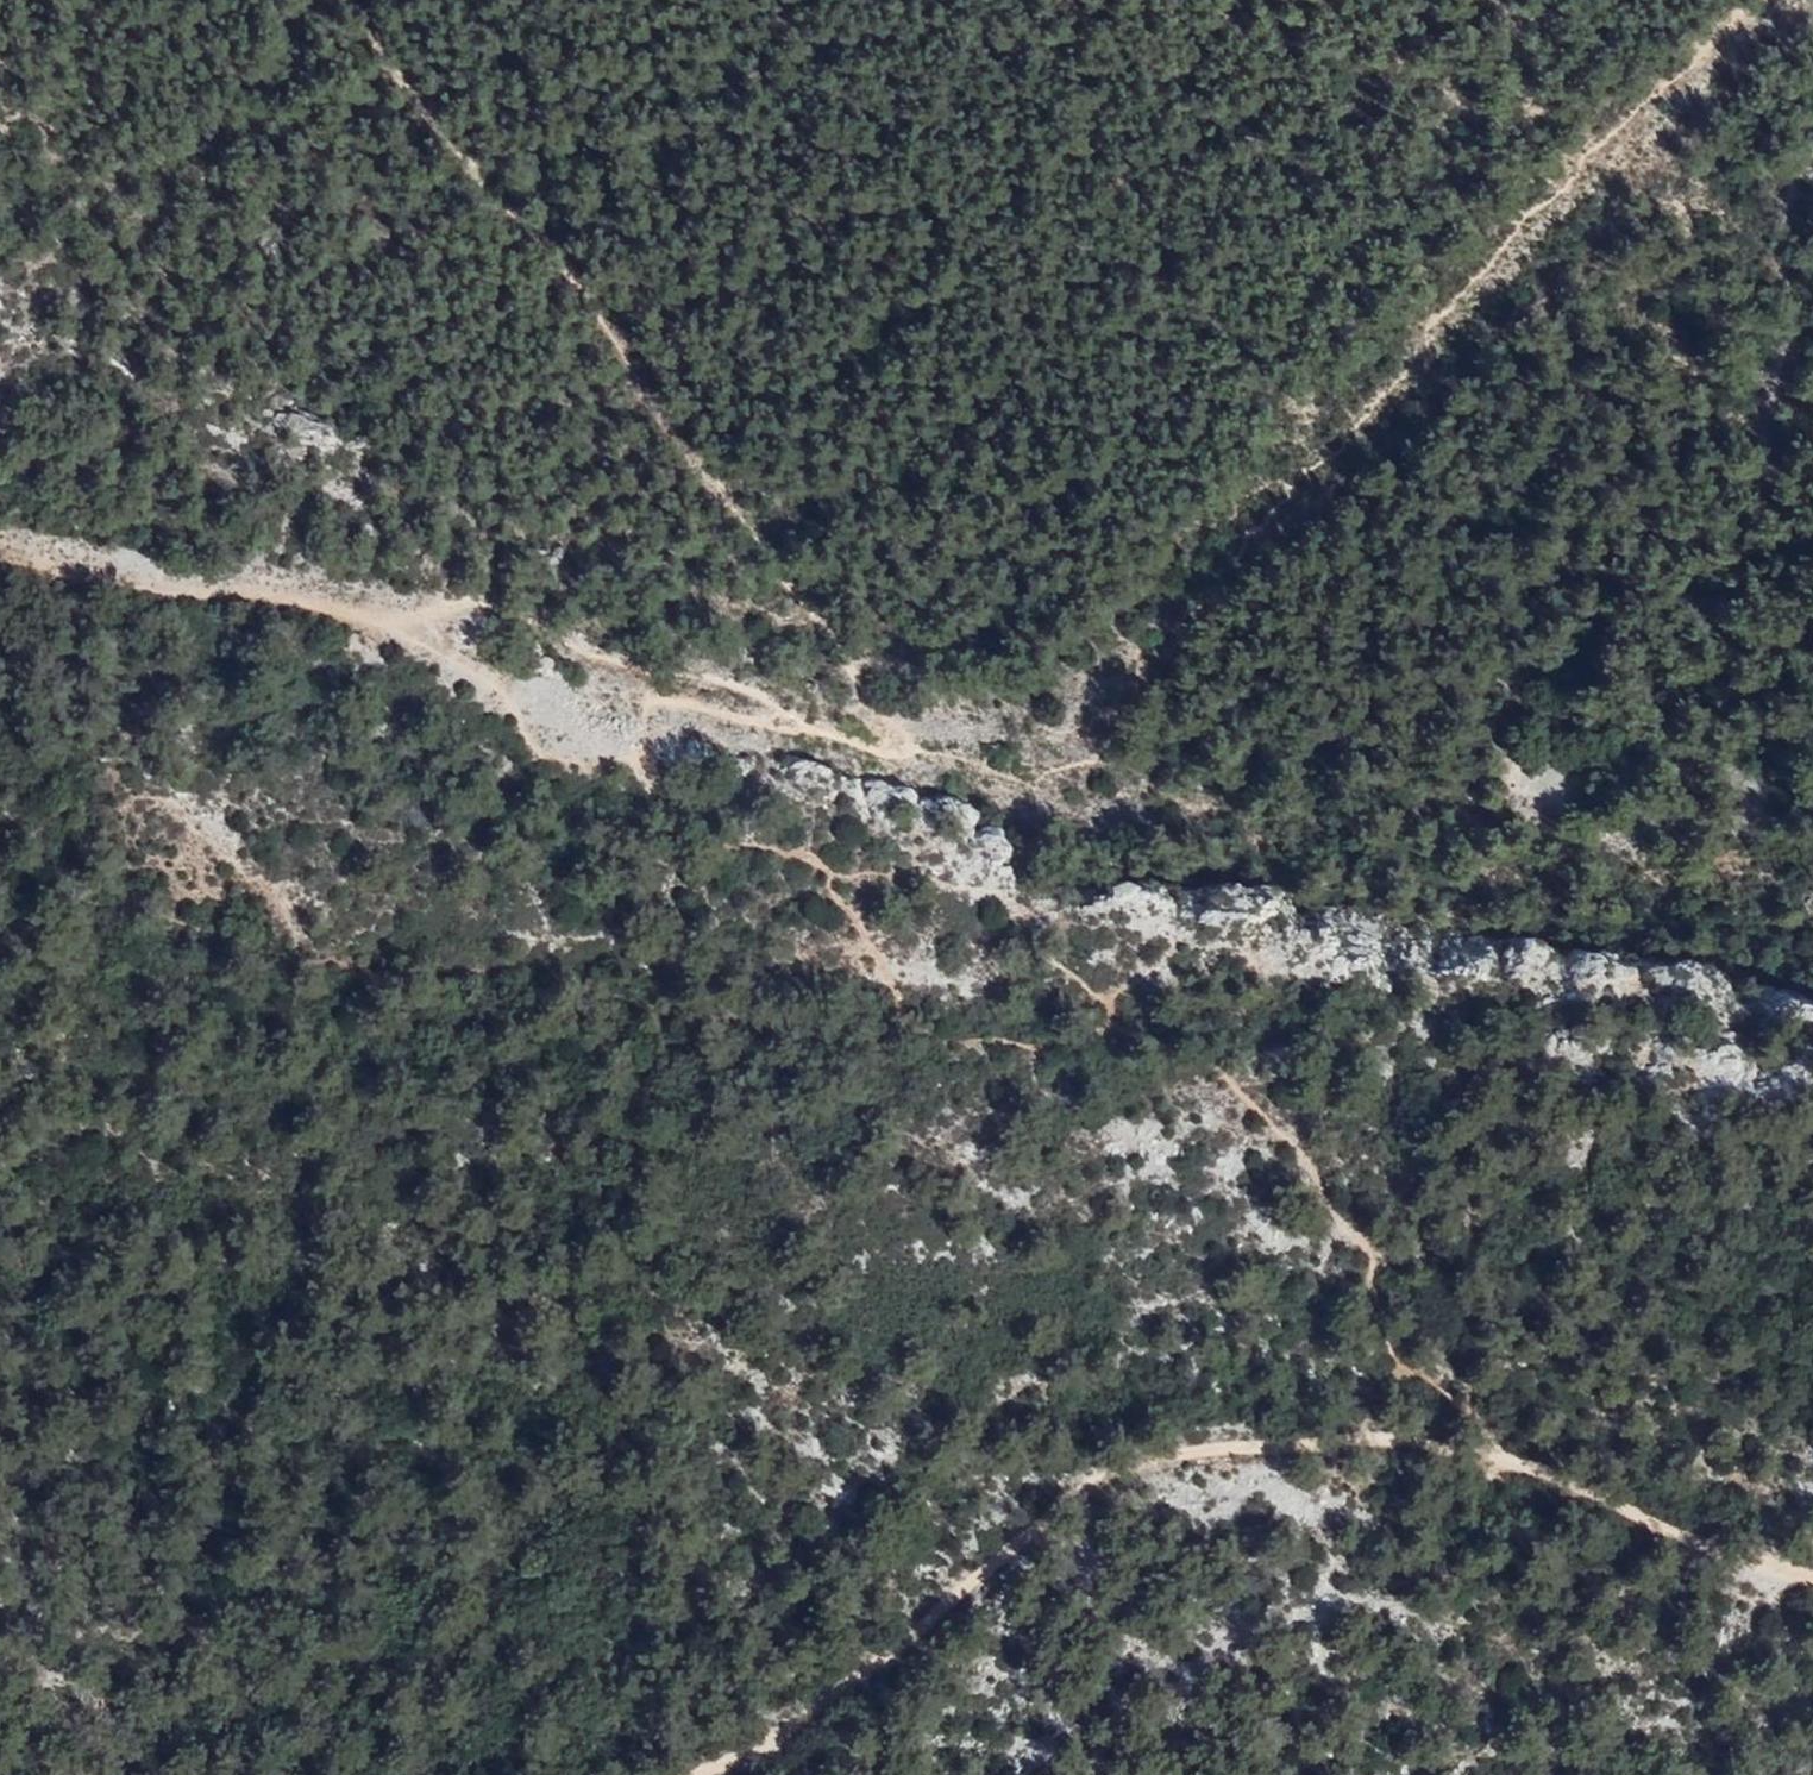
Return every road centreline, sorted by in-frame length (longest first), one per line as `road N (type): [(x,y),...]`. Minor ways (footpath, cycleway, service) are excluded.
road 1 (track): [(1500,1459),(1389,1439),(1277,1442),(1151,1460),(1076,1497),(773,1737),(690,1774)]
road 2 (track): [(400,628),(0,559)]
road 3 (track): [(1812,1578),(1500,1459)]

